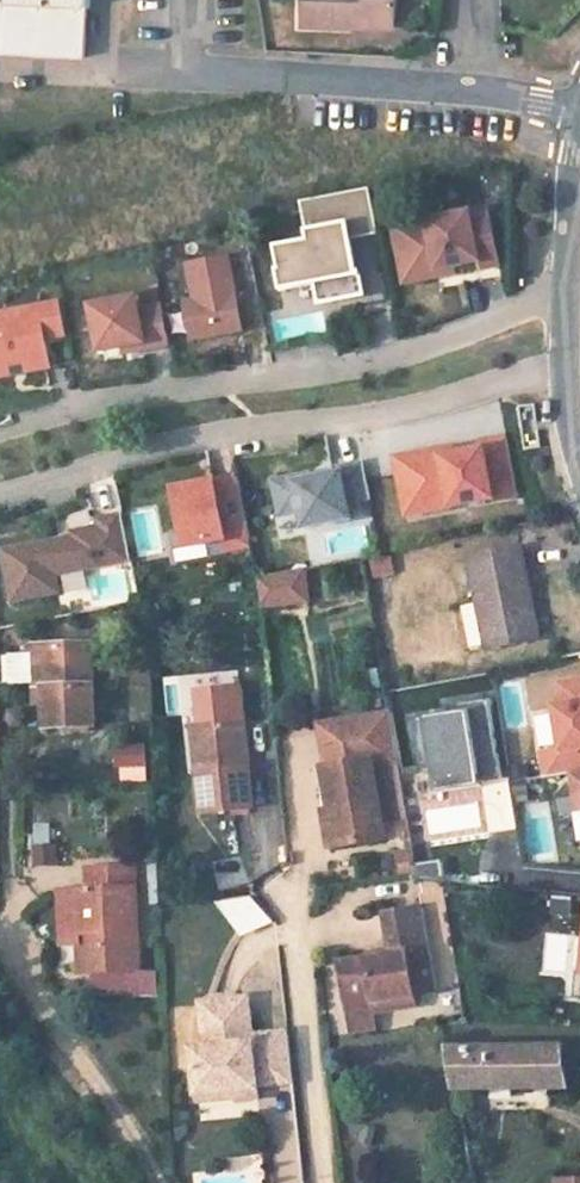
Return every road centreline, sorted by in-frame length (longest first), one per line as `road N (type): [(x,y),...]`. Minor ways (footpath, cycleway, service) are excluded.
road 1 (residential): [(579,173),(567,267),(571,431),(579,465)]
road 2 (residential): [(579,105),(459,86)]

